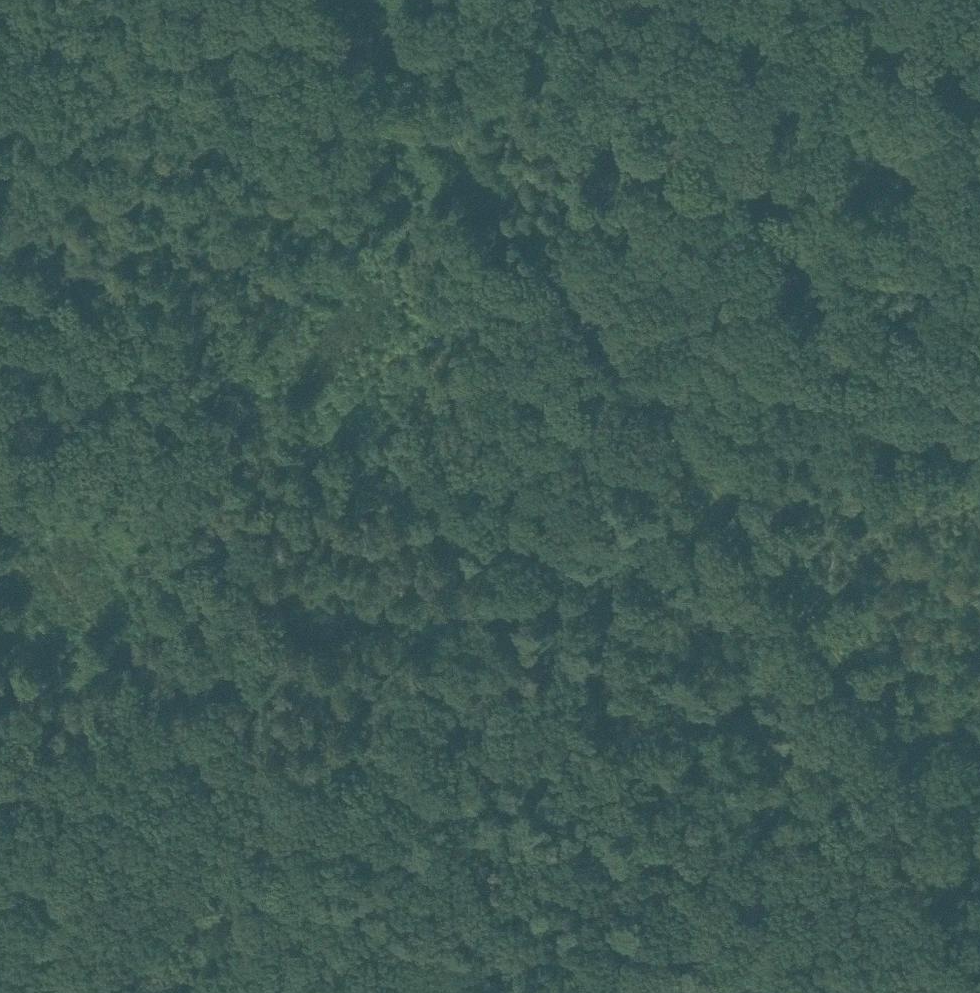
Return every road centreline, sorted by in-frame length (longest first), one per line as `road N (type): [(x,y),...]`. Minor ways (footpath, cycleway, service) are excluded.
road 1 (track): [(358,0),(979,846)]

